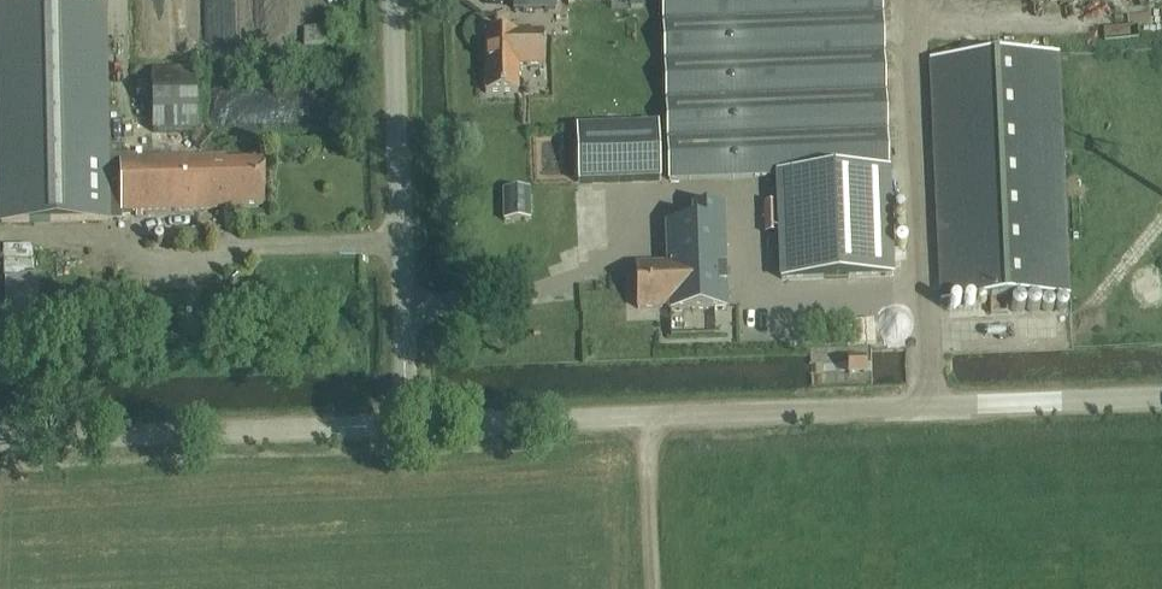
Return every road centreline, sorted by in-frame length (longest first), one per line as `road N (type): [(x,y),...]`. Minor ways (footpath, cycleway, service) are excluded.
road 1 (unclassified): [(407,422),(1161,393)]
road 2 (unclassified): [(407,422),(394,0)]
road 3 (unclassified): [(0,436),(407,422)]

